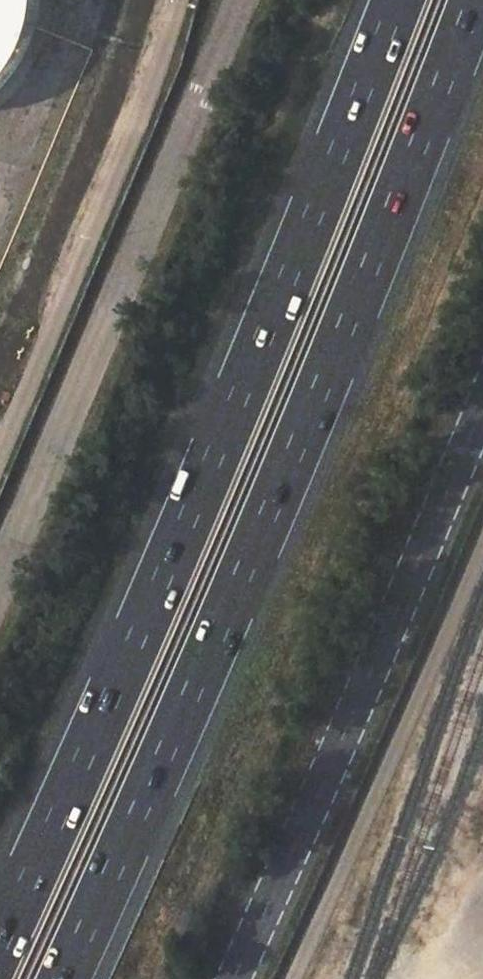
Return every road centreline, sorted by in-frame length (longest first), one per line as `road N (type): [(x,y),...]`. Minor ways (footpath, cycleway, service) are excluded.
road 1 (motorway): [(64,978),(278,497),(476,0)]
road 2 (motorway): [(397,0),(214,456),(0,942)]
road 3 (unclassified): [(0,597),(240,0)]
road 4 (secondary): [(482,404),(233,978)]

